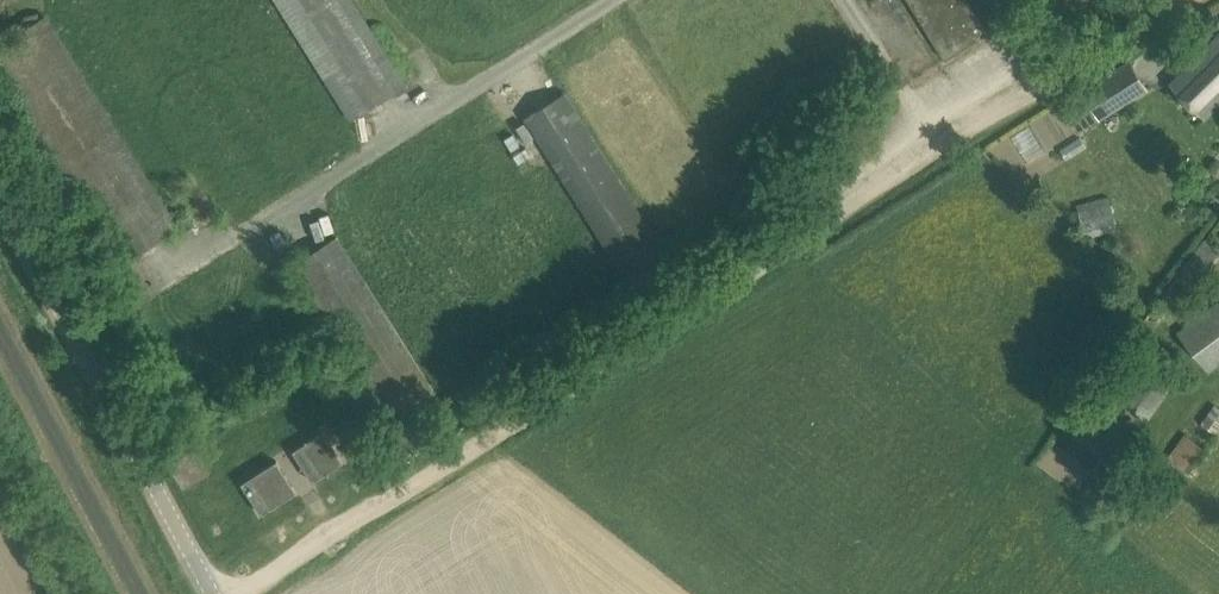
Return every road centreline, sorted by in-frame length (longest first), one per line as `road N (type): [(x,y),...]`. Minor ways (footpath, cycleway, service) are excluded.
road 1 (unclassified): [(230,593),(1191,0)]
road 2 (unclassified): [(217,593),(0,175)]

